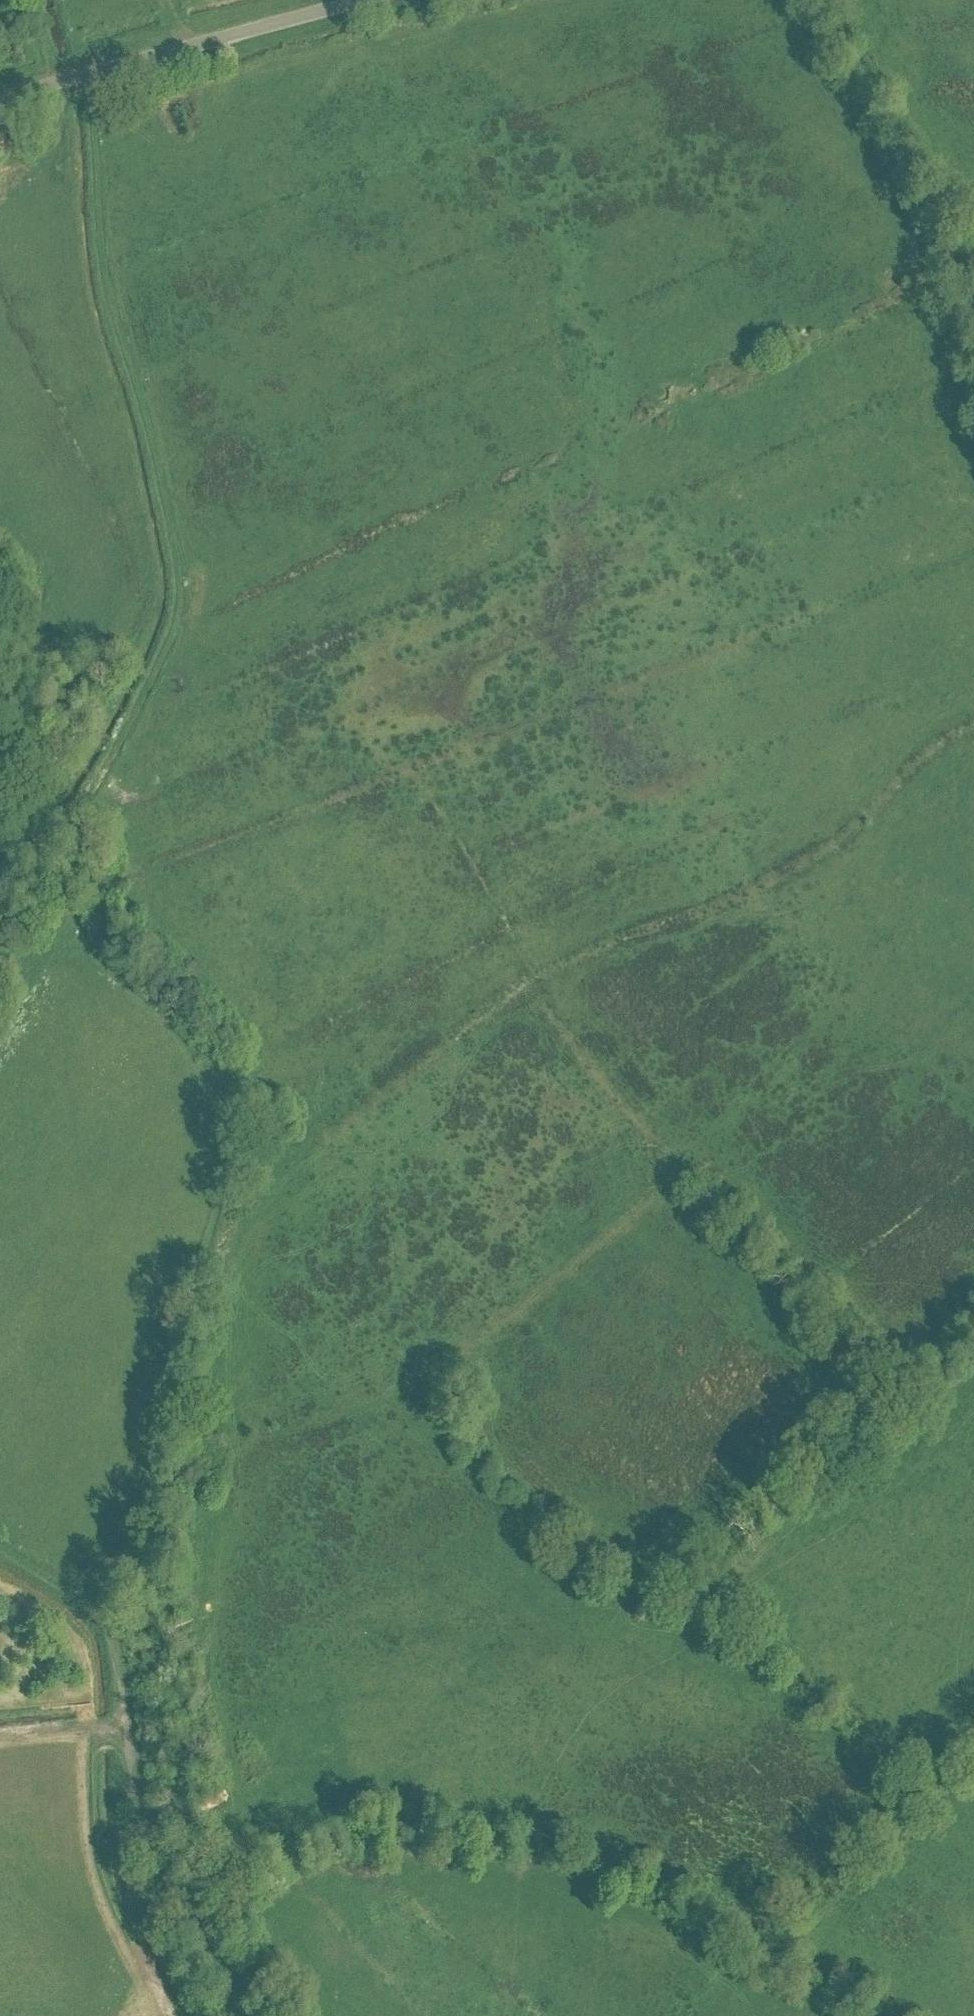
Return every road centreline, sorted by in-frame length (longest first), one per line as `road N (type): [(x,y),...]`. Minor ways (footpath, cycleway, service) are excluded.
road 1 (track): [(81,77),(117,313),(174,467),(193,583),(179,653),(127,749),(67,837),(0,912)]
road 2 (unclassified): [(371,0),(0,99)]
road 3 (track): [(241,2015),(185,1910)]

